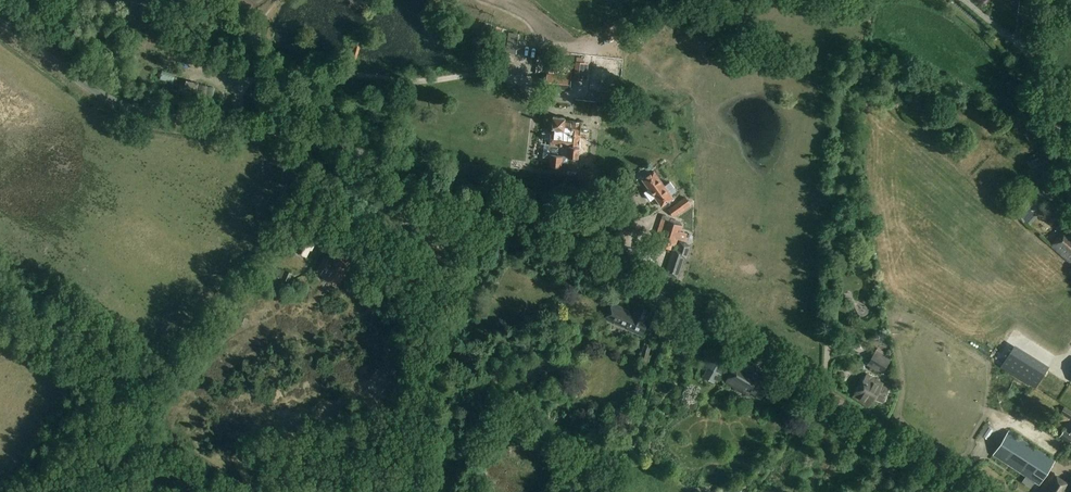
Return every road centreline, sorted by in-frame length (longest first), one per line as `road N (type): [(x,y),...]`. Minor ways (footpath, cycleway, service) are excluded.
road 1 (unclassified): [(980,491),(711,325),(361,153),(122,107),(0,22)]
road 2 (track): [(398,491),(491,215)]
road 3 (unclassified): [(1070,159),(1044,86),(1037,0)]

